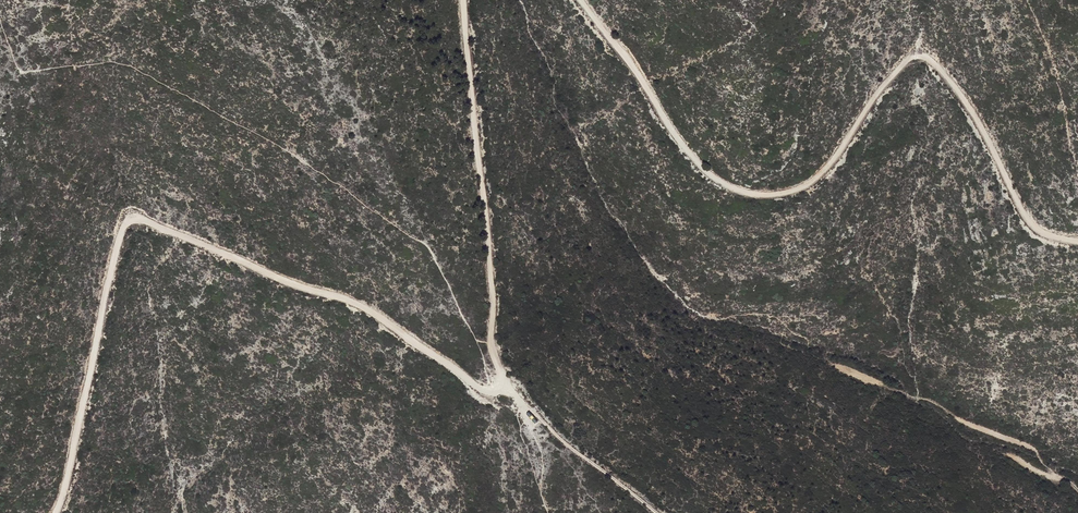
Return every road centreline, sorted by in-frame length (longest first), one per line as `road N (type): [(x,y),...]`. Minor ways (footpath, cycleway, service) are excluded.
road 1 (track): [(584,0),(697,160),(728,186),(775,192),(811,182),(892,73),(917,56),(945,75),(978,120),(1031,224),(1043,235),(1077,240)]
road 2 (track): [(54,512),(116,245),(137,220),(372,312),(483,390),(501,383)]
road 3 (track): [(501,383),(489,340),(463,0)]
road 4 (track): [(654,512),(501,383)]

